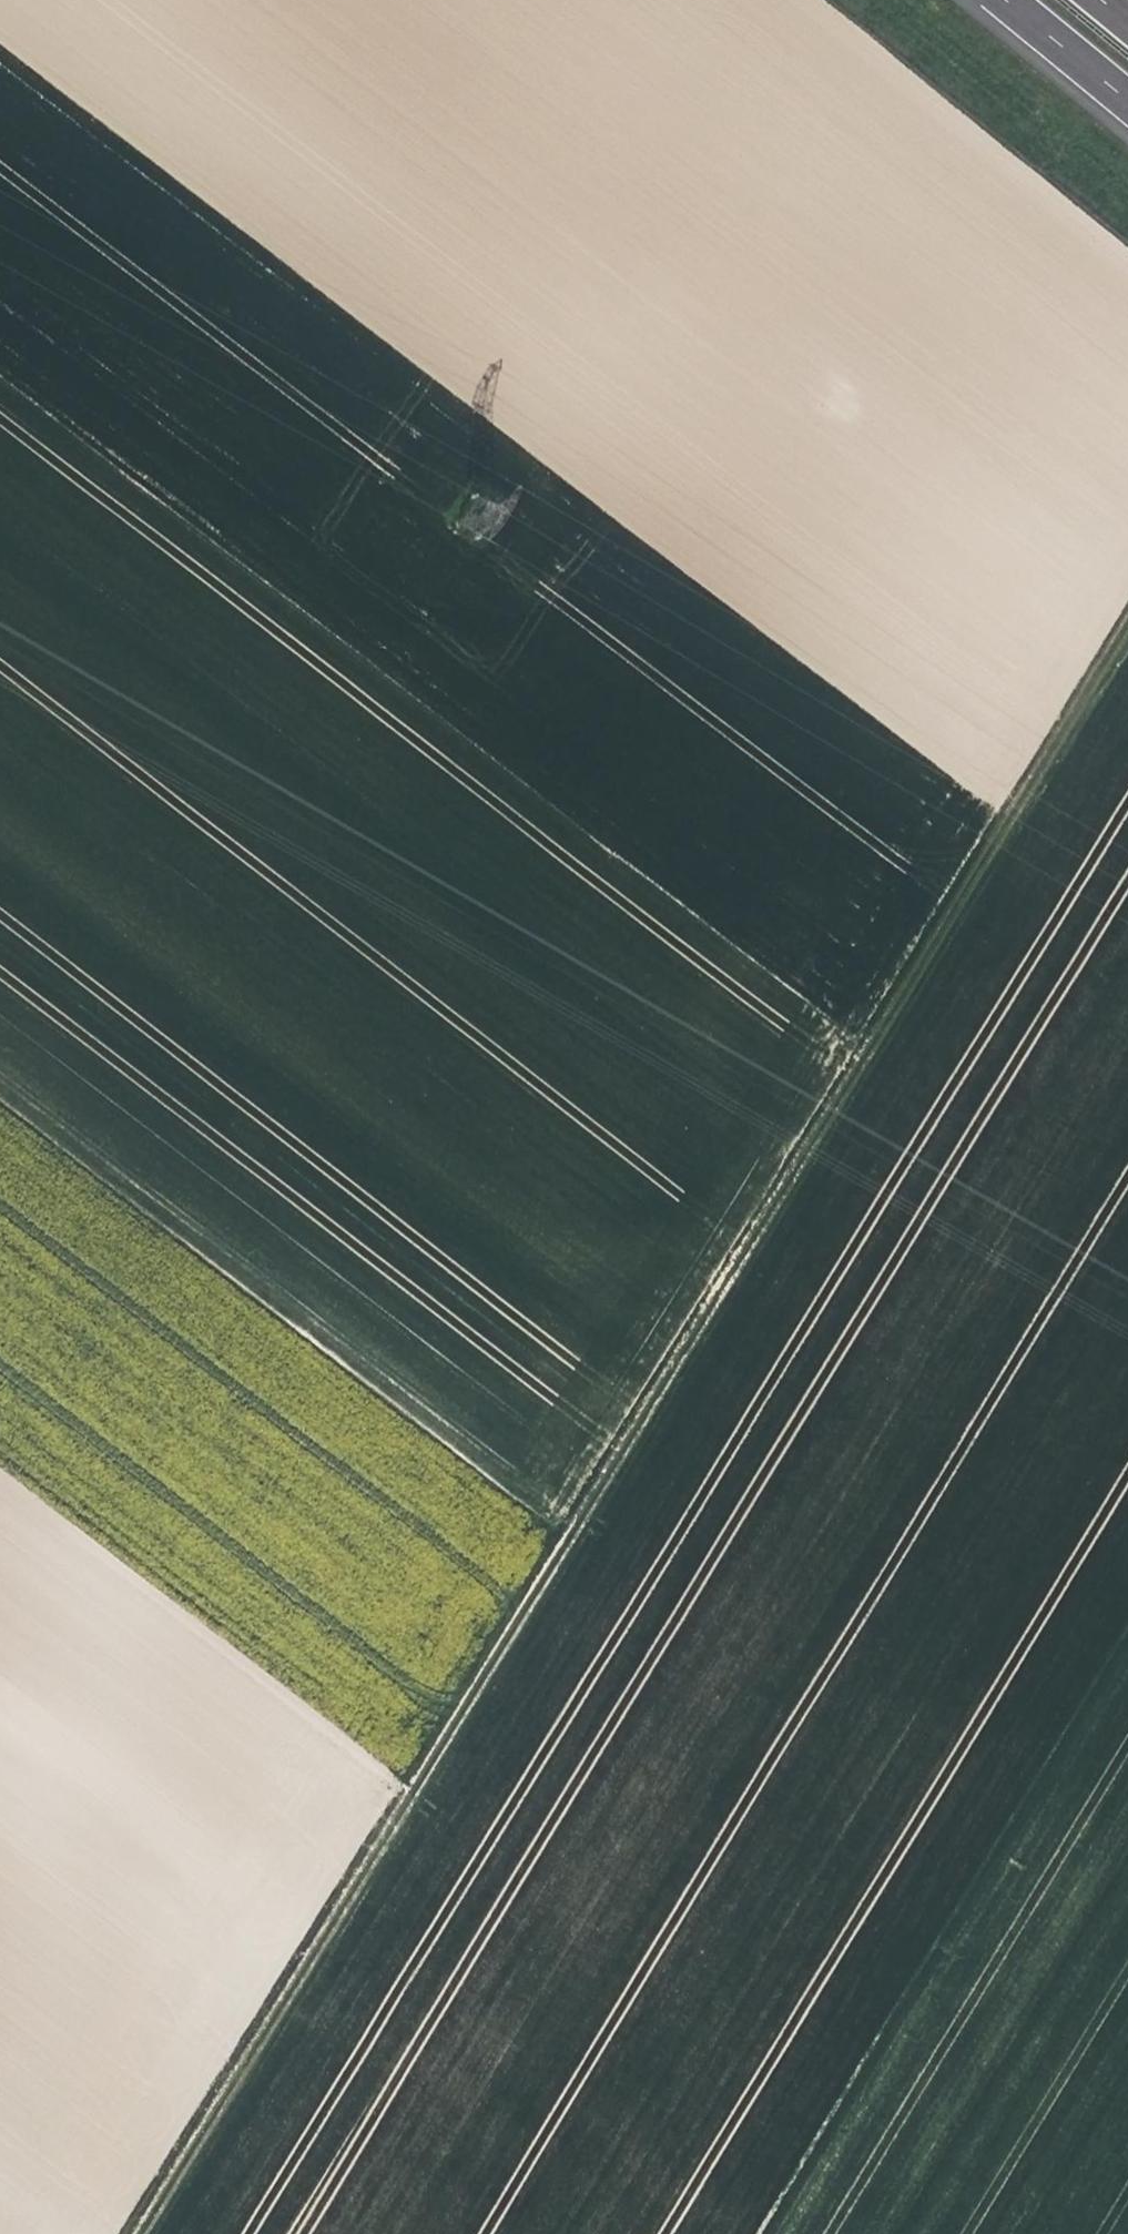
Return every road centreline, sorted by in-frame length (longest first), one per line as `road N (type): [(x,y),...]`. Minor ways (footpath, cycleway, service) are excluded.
road 1 (track): [(136,2233),(1127,606)]
road 2 (motorway): [(1005,0),(1127,100)]

